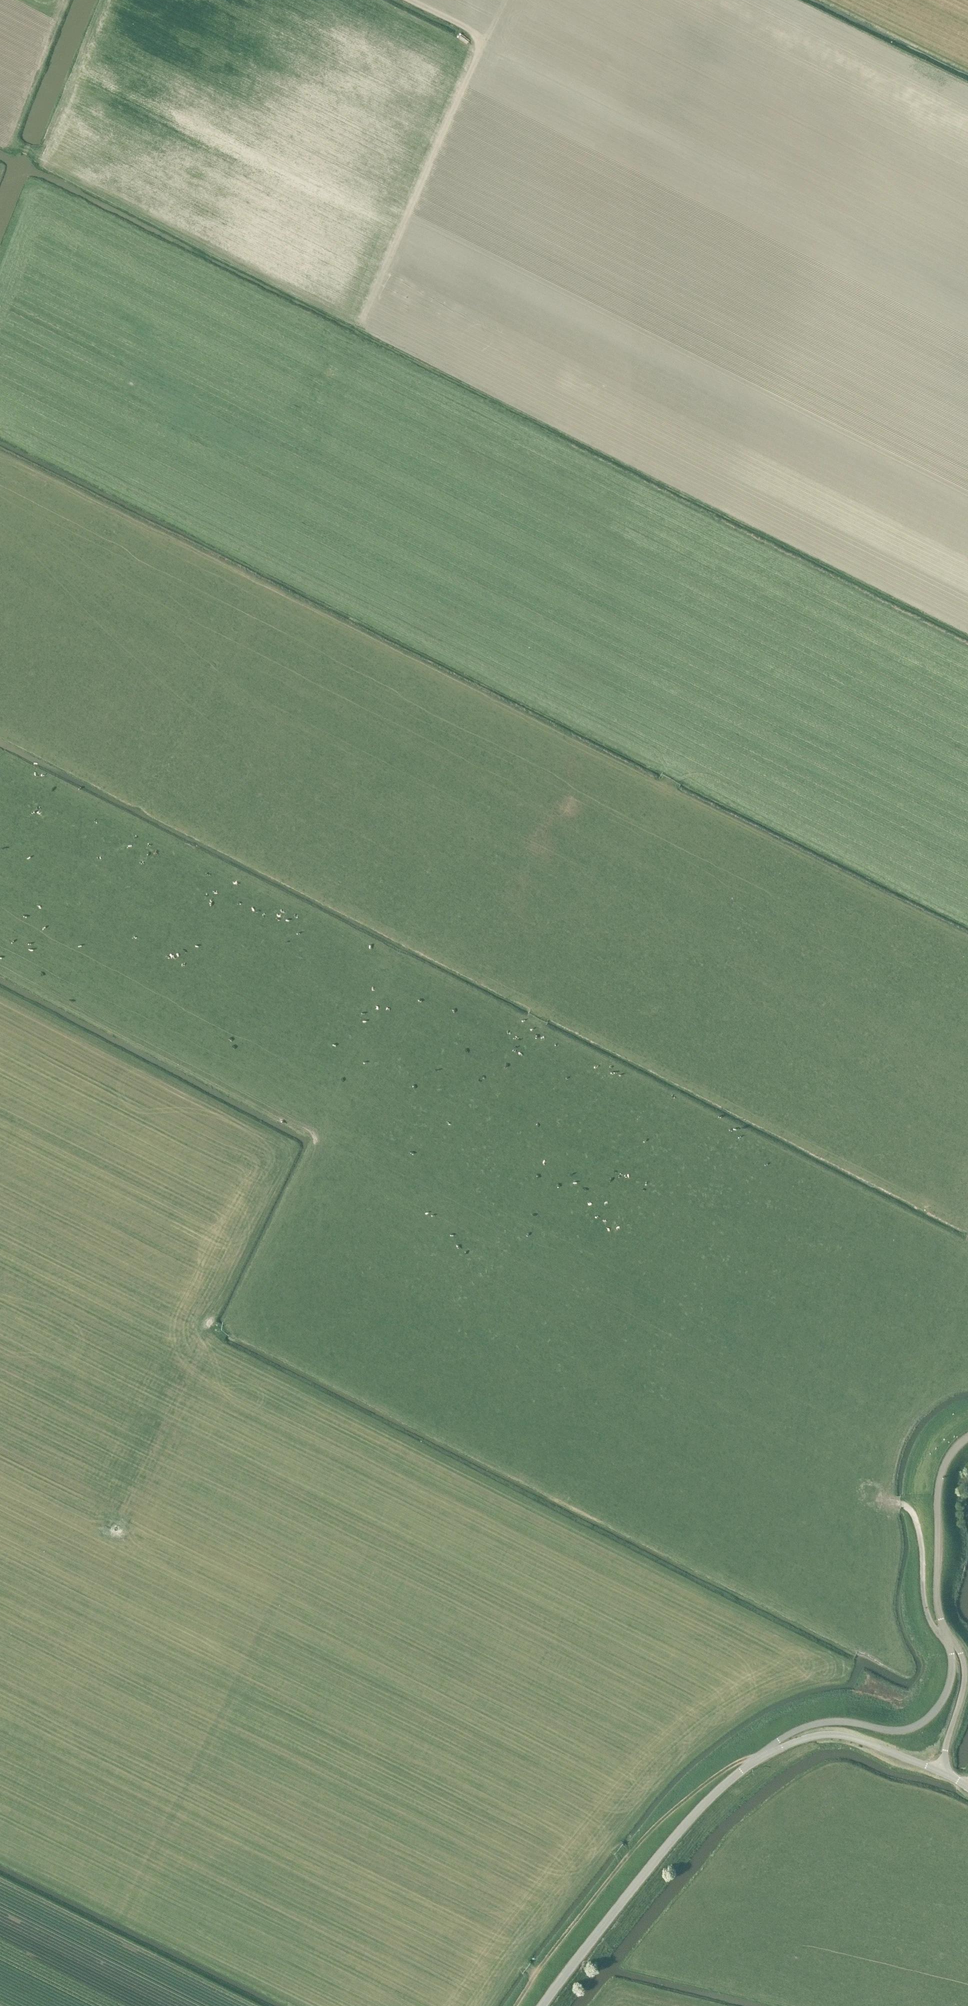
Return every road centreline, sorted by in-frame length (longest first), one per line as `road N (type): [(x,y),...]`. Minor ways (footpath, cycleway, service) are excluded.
road 1 (track): [(751,1763),(726,1769),(647,1836),(516,2005)]
road 2 (tertiary): [(542,2005),(668,1844),(751,1763)]
road 3 (unclassified): [(751,1763),(816,1723),(895,1730),(920,1724),(951,1678),(947,1634)]
road 4 (unclassified): [(947,1634),(938,1604),(939,1488),(948,1458),(967,1437)]
road 5 (tertiary): [(941,1770),(829,1734),(751,1763)]
road 6 (track): [(901,1506),(911,1510),(921,1546),(927,1620),(947,1634)]
road 7 (unclassified): [(941,1770),(965,1677),(962,1655),(947,1634)]

